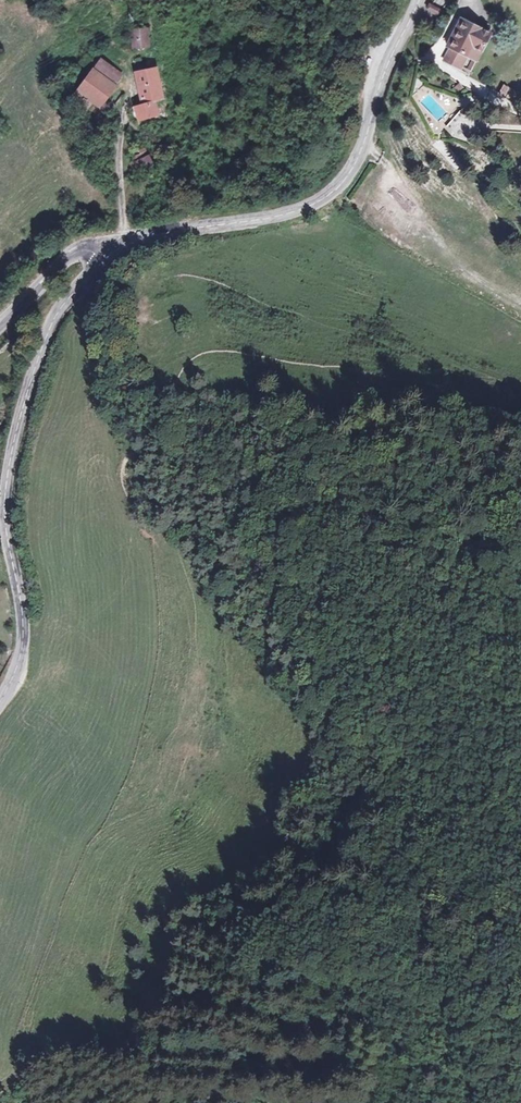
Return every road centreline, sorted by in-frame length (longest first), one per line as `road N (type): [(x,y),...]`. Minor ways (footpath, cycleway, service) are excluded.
road 1 (tertiary): [(0,699),(22,649),(6,517),(37,355),(64,306),(106,260)]
road 2 (tertiary): [(419,0),(340,186),(288,213),(143,238),(106,260)]
road 3 (track): [(139,53),(121,134),(128,245)]
road 4 (tertiary): [(106,260),(78,251),(0,326)]

